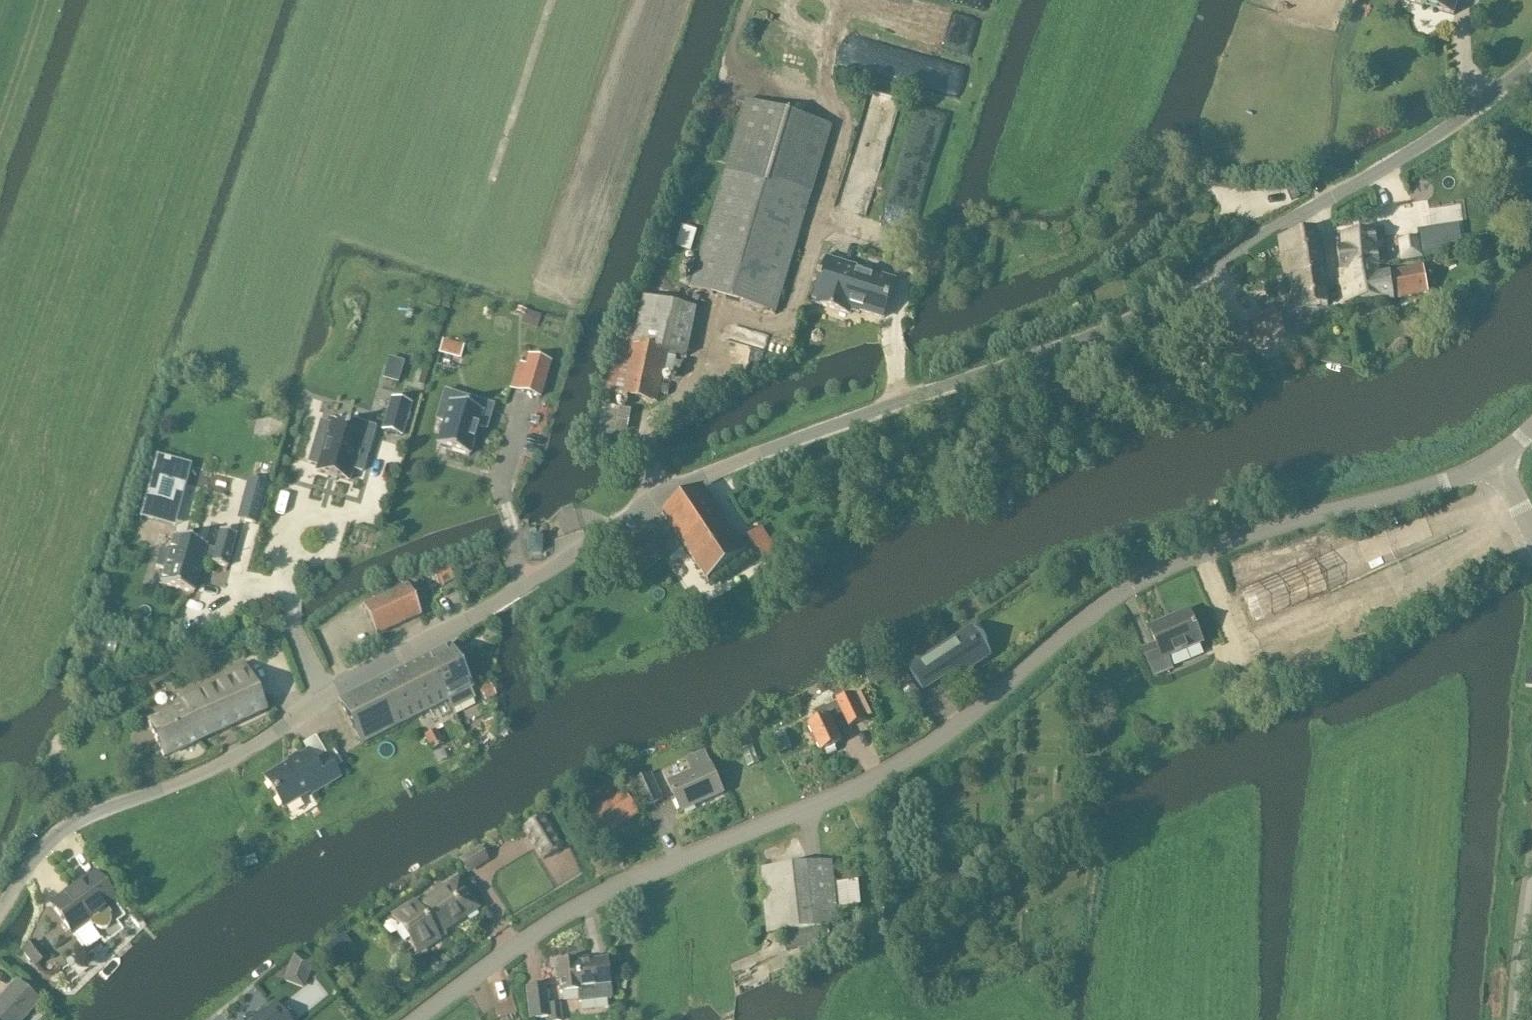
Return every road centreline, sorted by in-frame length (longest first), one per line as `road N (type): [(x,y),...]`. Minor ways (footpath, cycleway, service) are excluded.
road 1 (unclassified): [(0,910),(37,856),(79,821),(201,775),(262,741),(661,497),(743,459),(1085,340),(1157,306),(1446,129),(1531,59)]
road 2 (tertiary): [(415,1019),(601,895),(881,777),(1134,584),(1197,554),(1449,483),(1497,462)]
road 3 (track): [(882,1019),(881,816),(871,781)]
road 4 (track): [(489,183),(550,0)]
road 5 (unclassified): [(1516,1019),(1531,875)]

